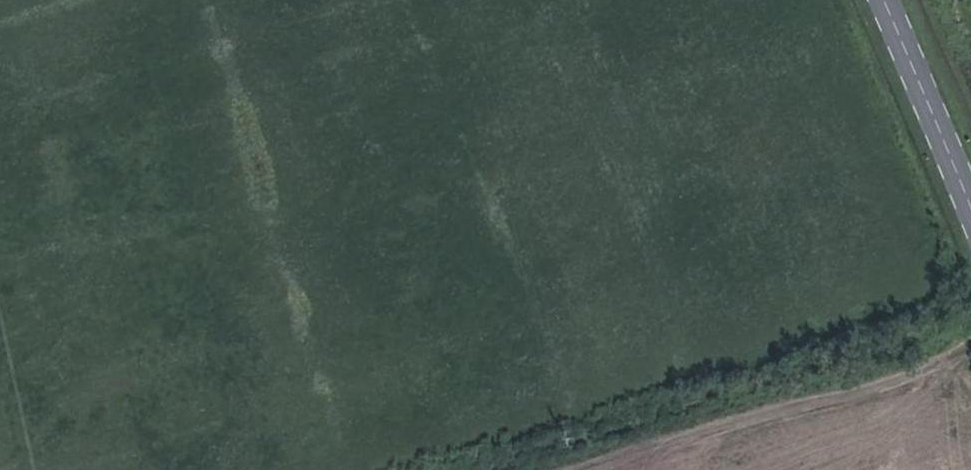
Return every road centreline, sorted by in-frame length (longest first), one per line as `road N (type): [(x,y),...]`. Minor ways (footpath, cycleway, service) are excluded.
road 1 (tertiary): [(893,0),(970,191)]

